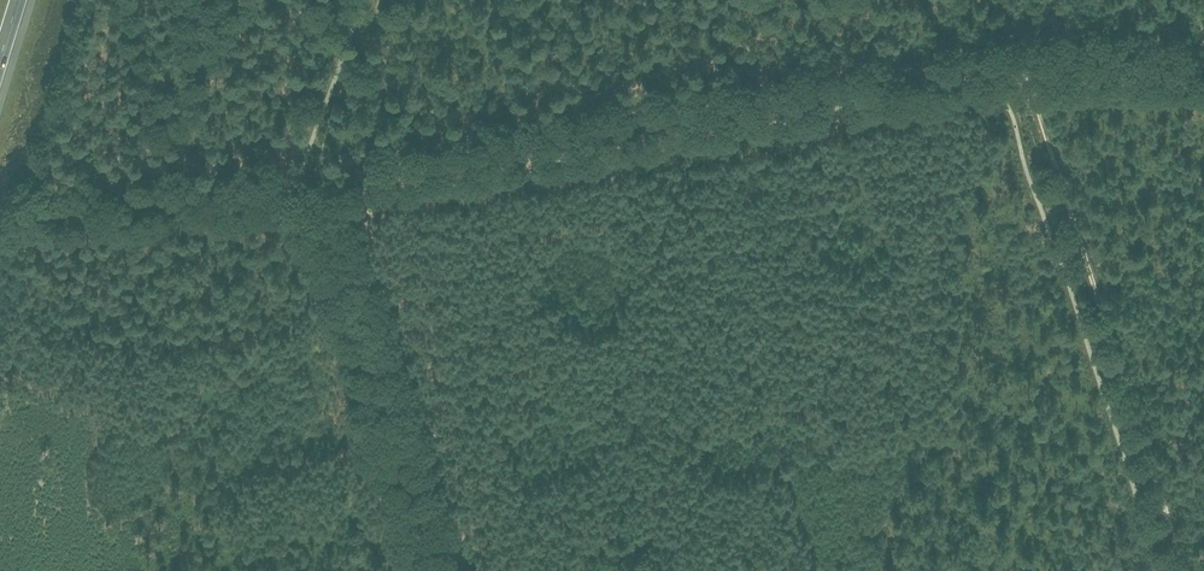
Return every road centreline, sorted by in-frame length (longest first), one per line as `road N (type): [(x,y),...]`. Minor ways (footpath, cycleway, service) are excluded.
road 1 (track): [(1025,51),(322,174),(316,162),(375,0)]
road 2 (track): [(1185,570),(1025,51)]
road 3 (track): [(322,174),(324,219),(435,570)]
road 4 (track): [(1203,61),(1025,51)]

